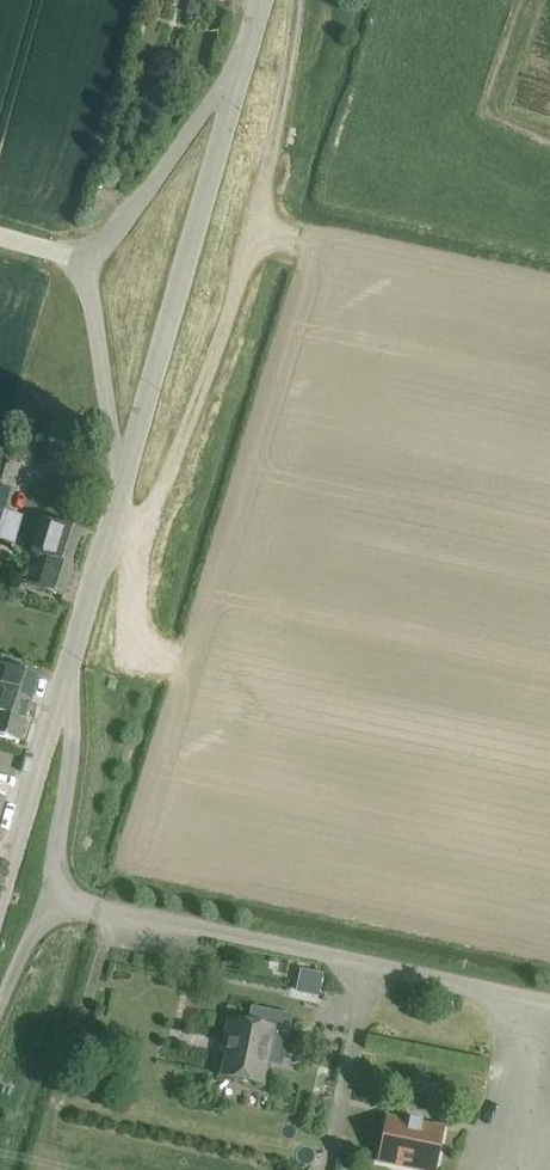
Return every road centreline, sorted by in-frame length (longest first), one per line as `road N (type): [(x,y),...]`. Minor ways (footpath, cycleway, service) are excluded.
road 1 (unclassified): [(0,904),(262,0)]
road 2 (track): [(253,235),(549,294)]

